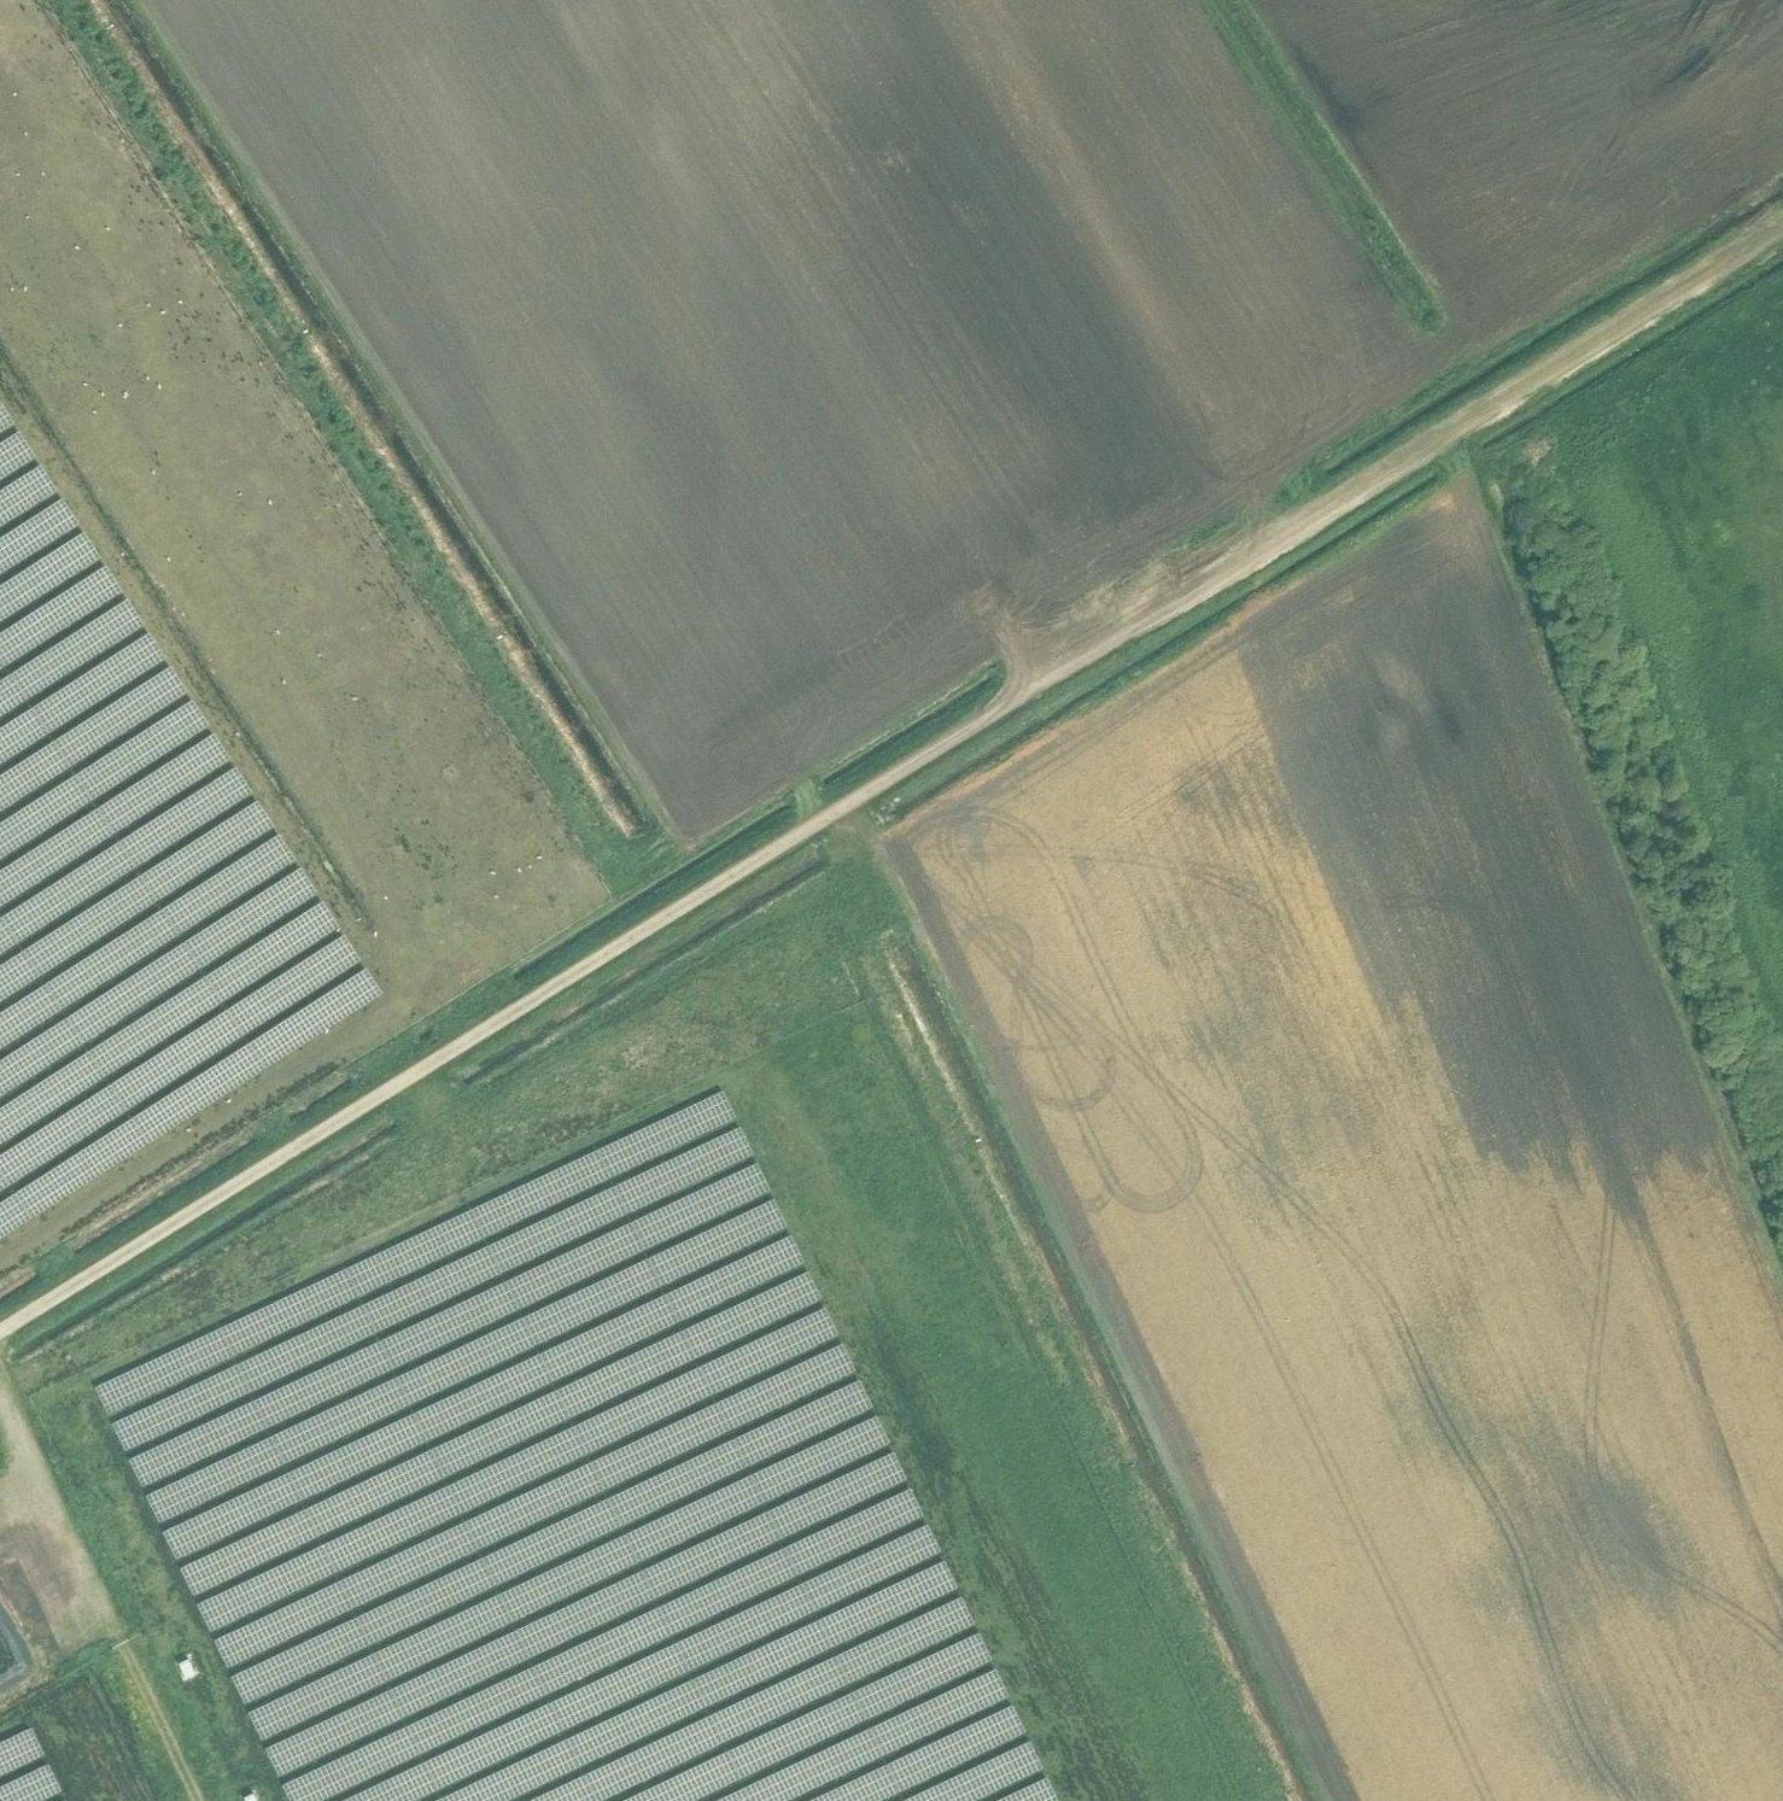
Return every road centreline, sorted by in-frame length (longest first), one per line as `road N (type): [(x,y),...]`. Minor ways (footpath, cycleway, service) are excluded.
road 1 (unclassified): [(0,1330),(1136,624)]
road 2 (track): [(1136,624),(1782,225)]

